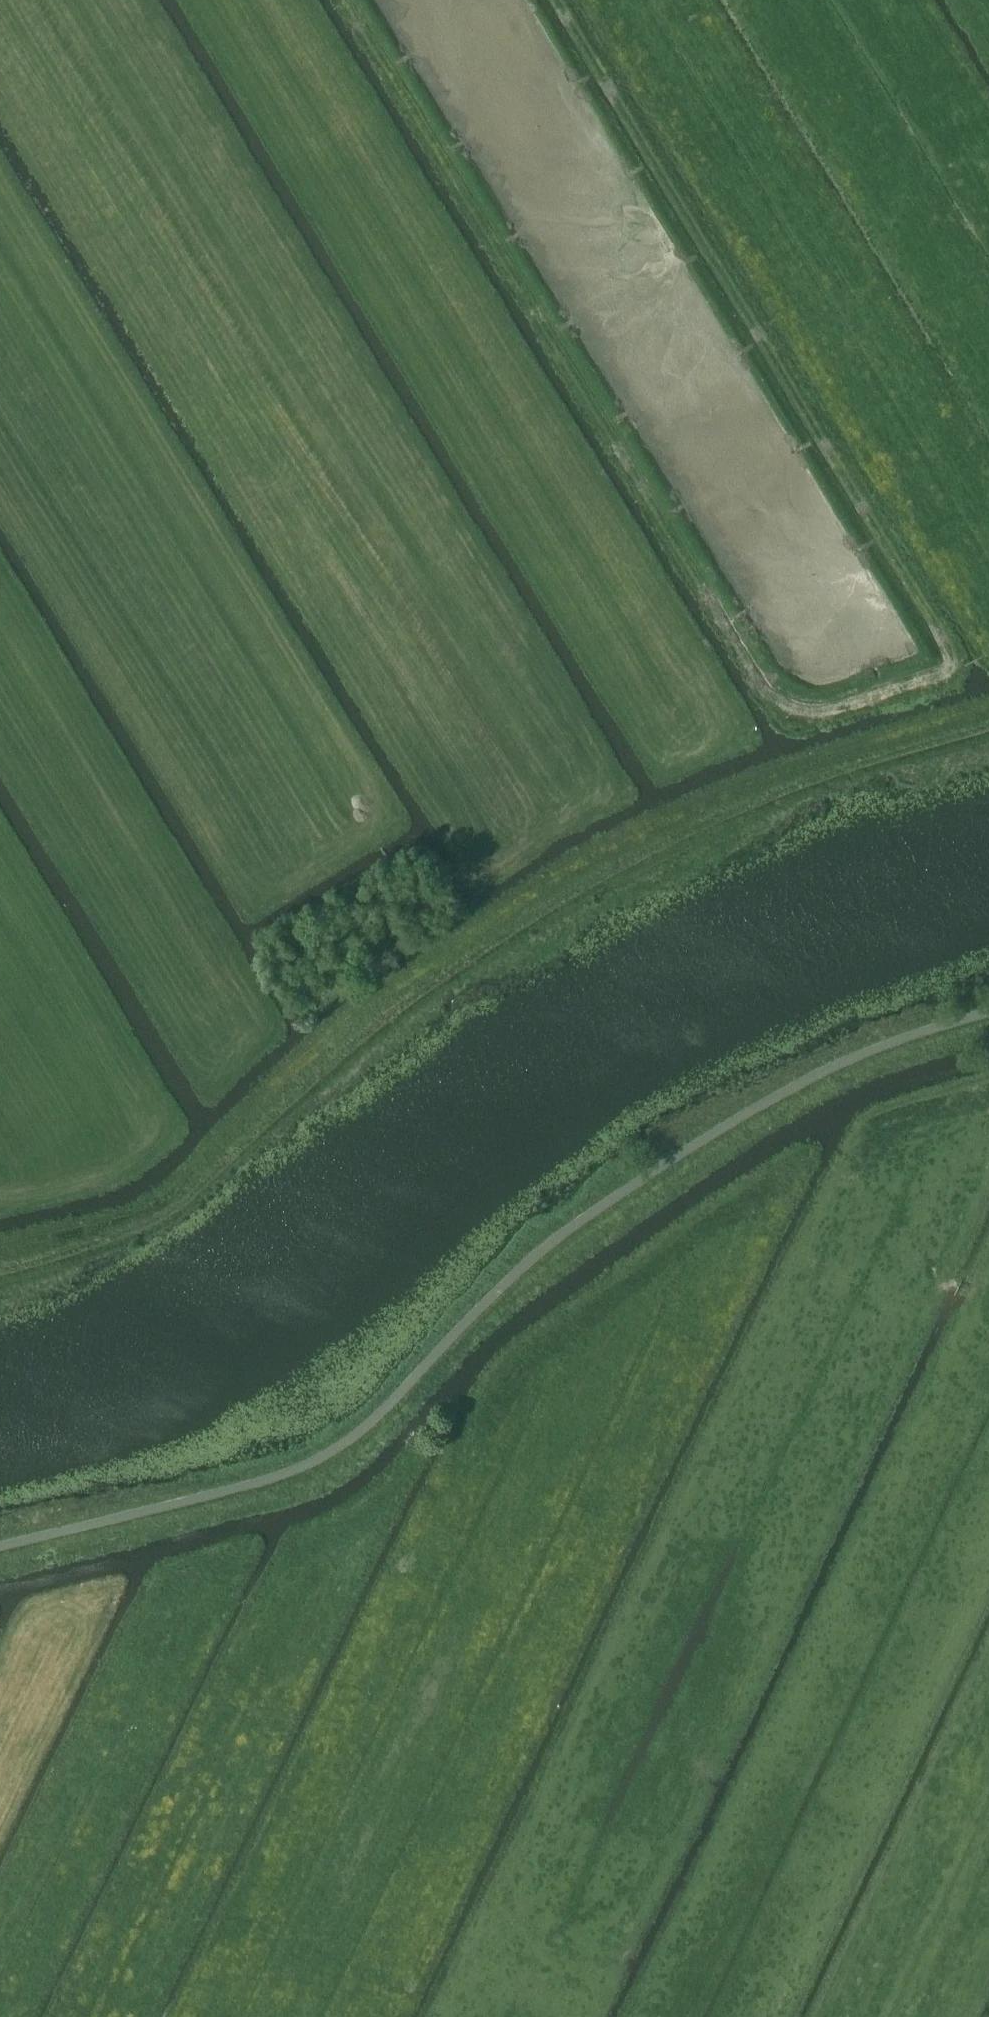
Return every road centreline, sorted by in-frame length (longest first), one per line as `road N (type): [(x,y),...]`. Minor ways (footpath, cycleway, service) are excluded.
road 1 (track): [(988,730),(722,811),(357,1034),(169,1210),(103,1235),(0,1259)]

